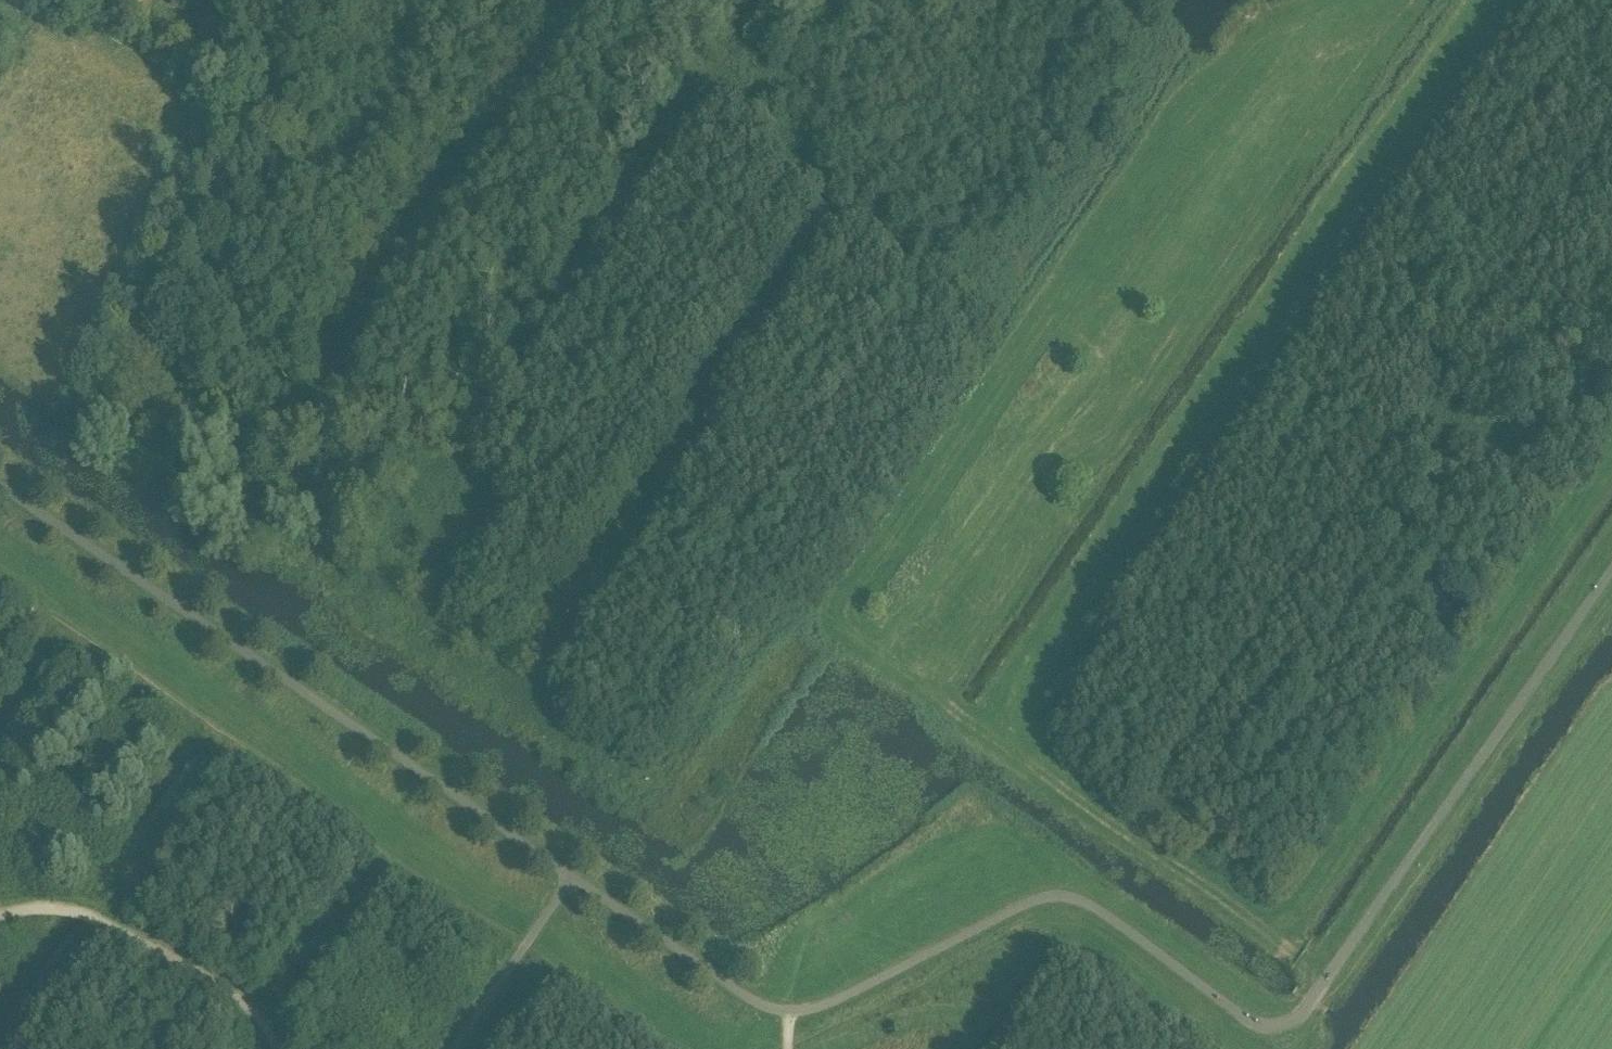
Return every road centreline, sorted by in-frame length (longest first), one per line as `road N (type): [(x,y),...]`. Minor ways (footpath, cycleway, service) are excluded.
road 1 (track): [(1498,0),(1027,671),(1021,731),(1033,769),(1327,981)]
road 2 (track): [(279,676),(20,1048)]

